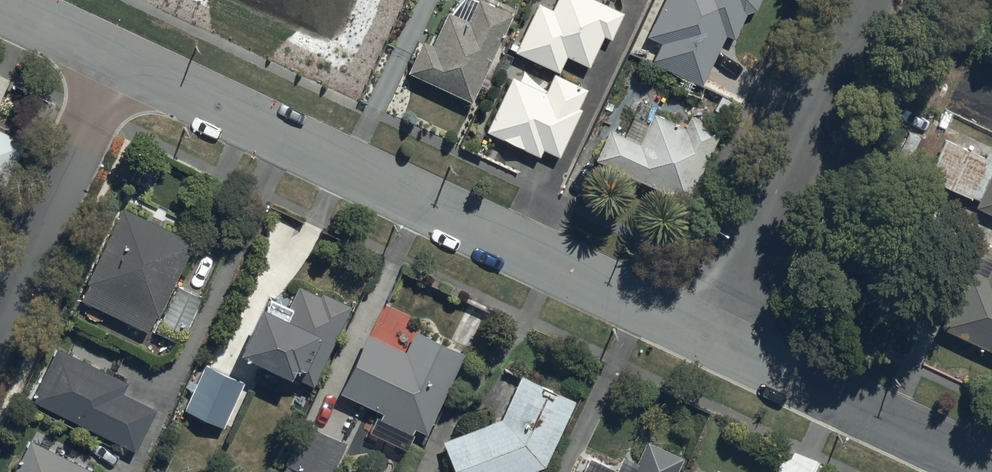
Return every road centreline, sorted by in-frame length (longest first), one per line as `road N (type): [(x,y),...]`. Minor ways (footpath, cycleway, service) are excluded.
road 1 (residential): [(711,340),(121,54)]
road 2 (residential): [(878,0),(711,340)]
road 3 (residential): [(991,471),(711,340)]
road 4 (residential): [(121,54),(0,311)]
road 5 (residential): [(121,54),(2,0)]

